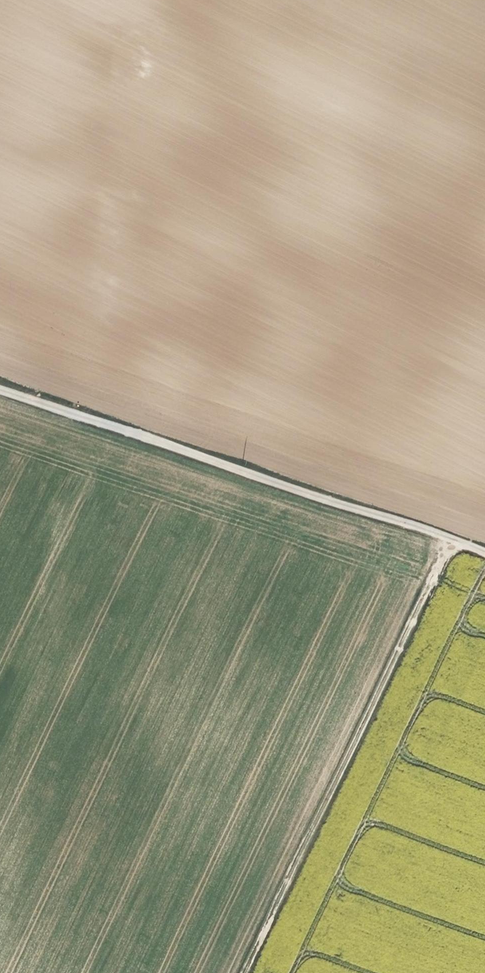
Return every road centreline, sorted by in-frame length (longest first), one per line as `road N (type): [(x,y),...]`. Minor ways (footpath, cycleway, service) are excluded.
road 1 (track): [(0,388),(484,552)]
road 2 (track): [(453,541),(245,972)]

